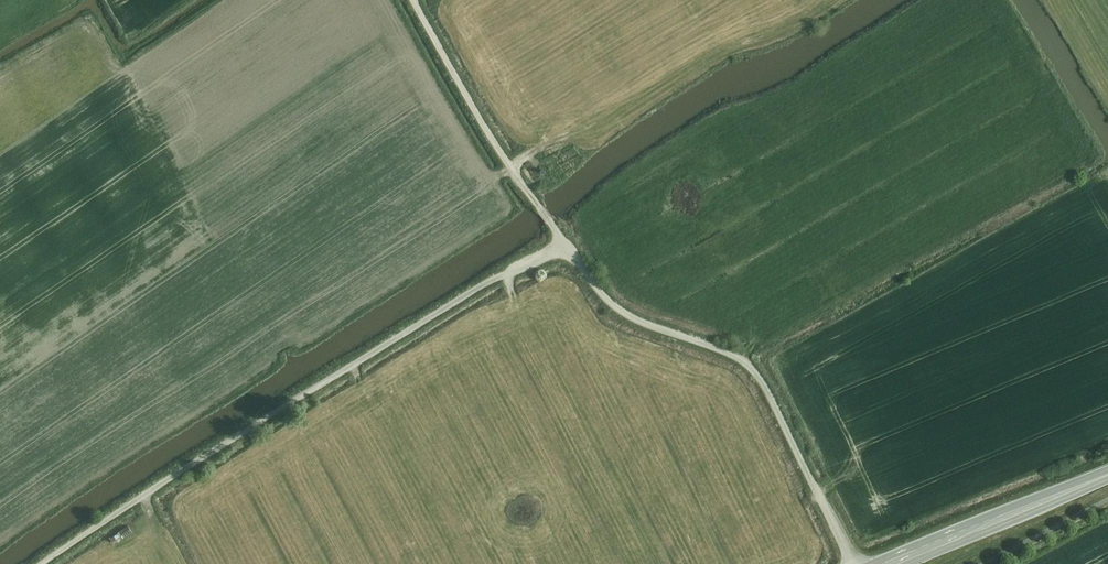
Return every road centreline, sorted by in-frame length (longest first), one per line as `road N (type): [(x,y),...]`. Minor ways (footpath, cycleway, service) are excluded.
road 1 (track): [(568,253),(497,284),(247,432),(45,563)]
road 2 (track): [(853,563),(754,367),(631,313),(568,253)]
road 3 (track): [(568,253),(421,0)]
road 4 (secondary): [(1107,473),(886,563)]

